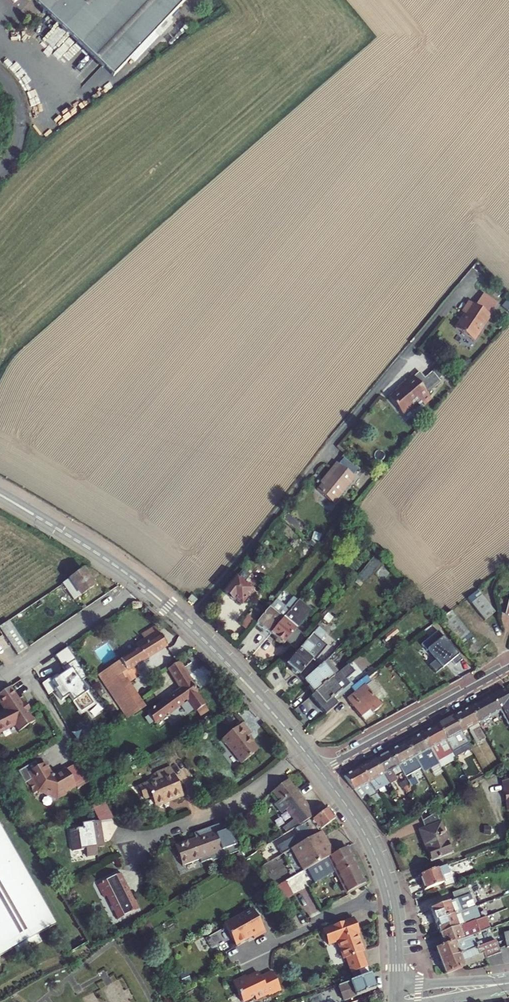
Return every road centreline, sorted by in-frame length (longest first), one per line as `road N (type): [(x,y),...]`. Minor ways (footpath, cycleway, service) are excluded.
road 1 (secondary): [(304,751),(221,657),(142,585)]
road 2 (secondary): [(396,986),(384,877),(321,773)]
road 3 (residential): [(508,668),(321,773)]
road 4 (residential): [(304,751),(235,802),(128,846)]
road 5 (residential): [(142,585),(0,680)]
road 6 (secondary): [(142,585),(0,494)]

